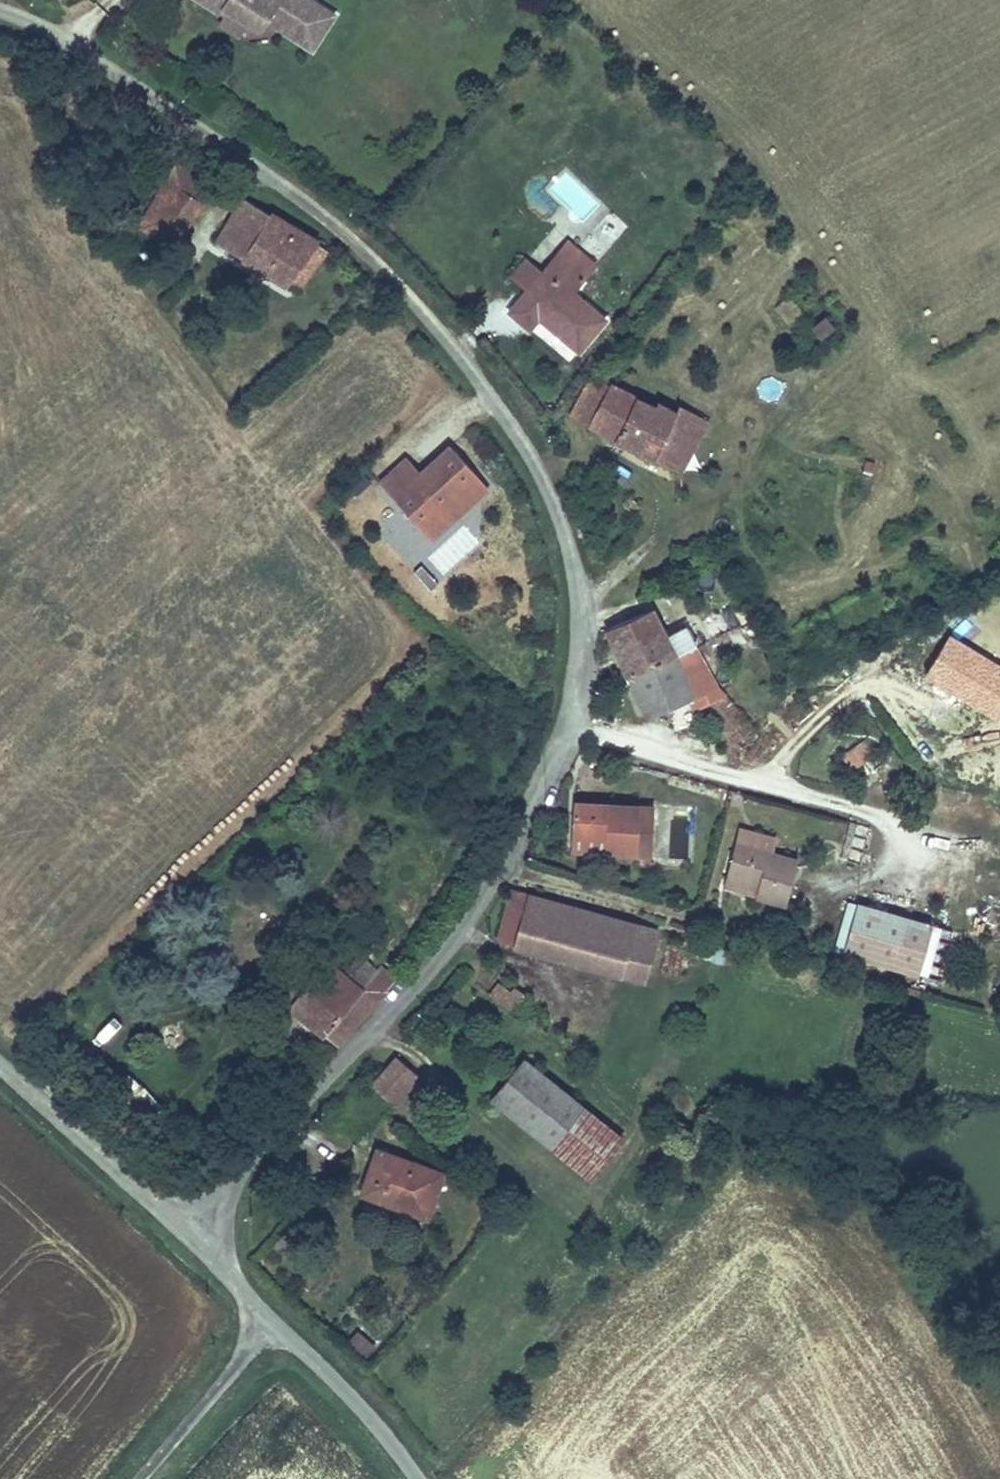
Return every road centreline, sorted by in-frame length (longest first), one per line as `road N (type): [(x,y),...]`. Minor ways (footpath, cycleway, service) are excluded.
road 1 (residential): [(0,9),(62,36),(251,161),(400,286),(518,434),(554,502),(578,580),(573,695),(543,778),(472,916),(187,1232)]
road 2 (unclassified): [(0,1065),(187,1232)]
road 3 (unclassified): [(275,1321),(351,1395),(418,1478)]
road 4 (unclassified): [(275,1321),(141,1478)]
road 5 (unclassified): [(187,1232),(275,1321)]

